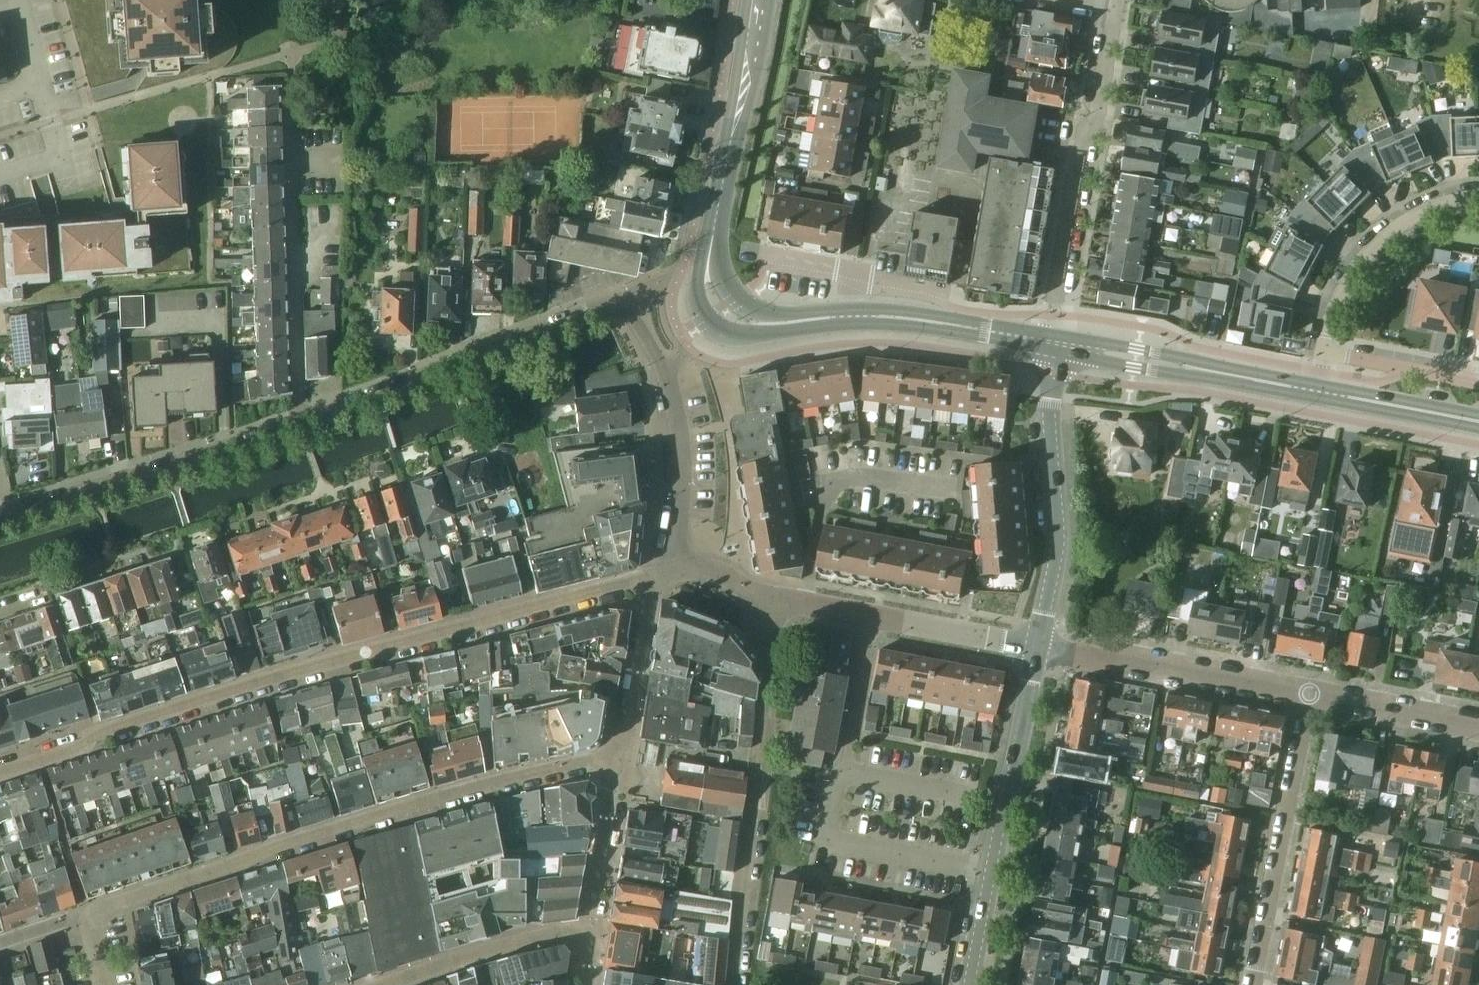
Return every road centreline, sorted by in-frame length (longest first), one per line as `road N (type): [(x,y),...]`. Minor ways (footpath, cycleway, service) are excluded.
road 1 (residential): [(0,775),(83,750),(91,737),(285,676),(652,579)]
road 2 (residential): [(680,569),(679,418),(668,372),(620,298),(301,426)]
road 3 (residential): [(101,984),(85,914),(335,831),(615,760)]
road 4 (residential): [(772,596),(737,984)]
road 5 (residential): [(1117,11),(1100,119),(1083,134),(1050,342)]
road 6 (residential): [(301,426),(289,85)]
road 7 (residential): [(969,984),(1041,651)]
road 8 (residential): [(301,426),(0,519)]
road 9 (residential): [(1041,651),(1062,529),(1047,406),(1050,342)]
road 10 (residential): [(1257,984),(1313,698)]
road 11 (residential): [(1313,698),(1041,651)]
road 12 (residential): [(772,596),(1041,651)]
road 13 (primary): [(1311,391),(1050,342)]
road 14 (primary): [(713,234),(756,0)]
road 15 (residential): [(1324,352),(1331,317),(1359,269),(1405,227),(1478,199)]
road 16 (residential): [(587,930),(392,984)]
road 17 (primary): [(1050,342),(853,317)]
road 18 (primary): [(713,234),(697,278),(710,324),(742,337),(806,321)]
road 19 (residential): [(615,760),(629,729),(652,579)]
road 20 (residential): [(587,930),(615,760)]
road 21 (primary): [(1478,423),(1311,391)]
road 22 (residential): [(1478,728),(1313,698)]
road 23 (residential): [(1478,383),(1324,352)]
road 24 (primary): [(806,321),(771,316),(736,298),(713,234)]
road 25 (residential): [(0,176),(61,158),(39,84)]

